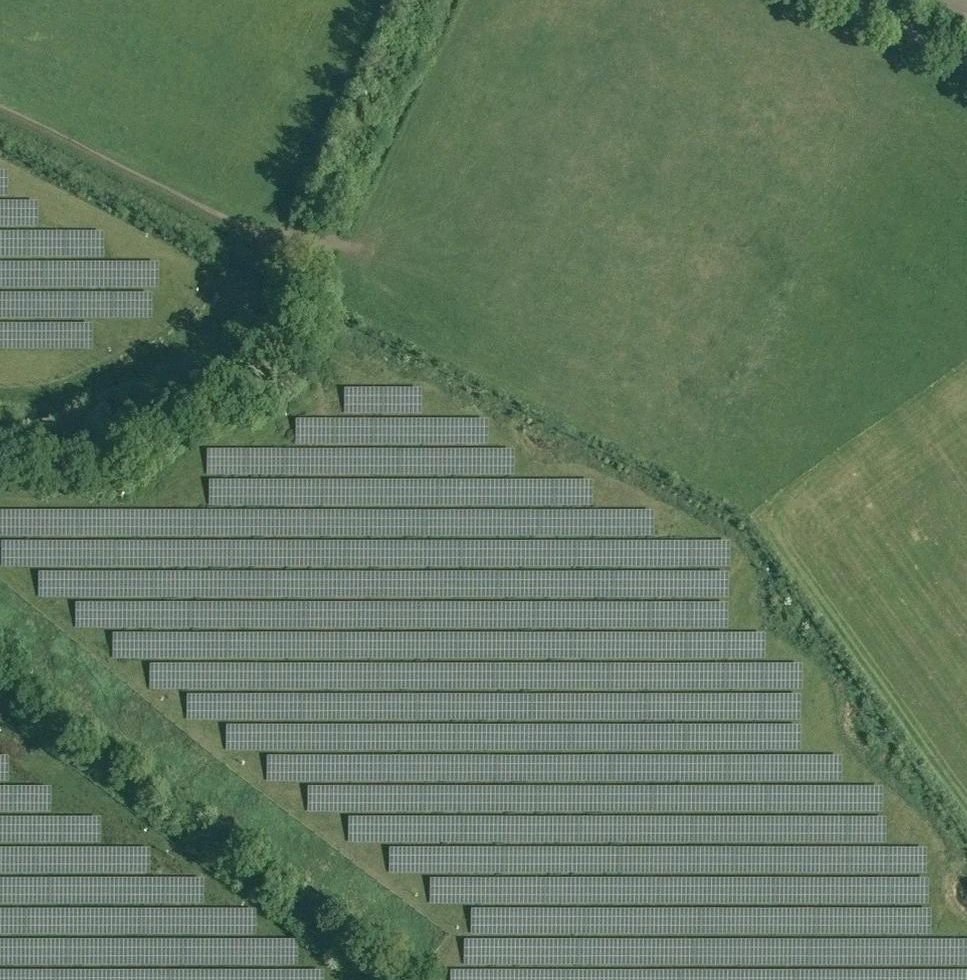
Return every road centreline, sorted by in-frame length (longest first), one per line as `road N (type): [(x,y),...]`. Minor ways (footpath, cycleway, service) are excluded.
road 1 (unclassified): [(966,58),(848,0)]

